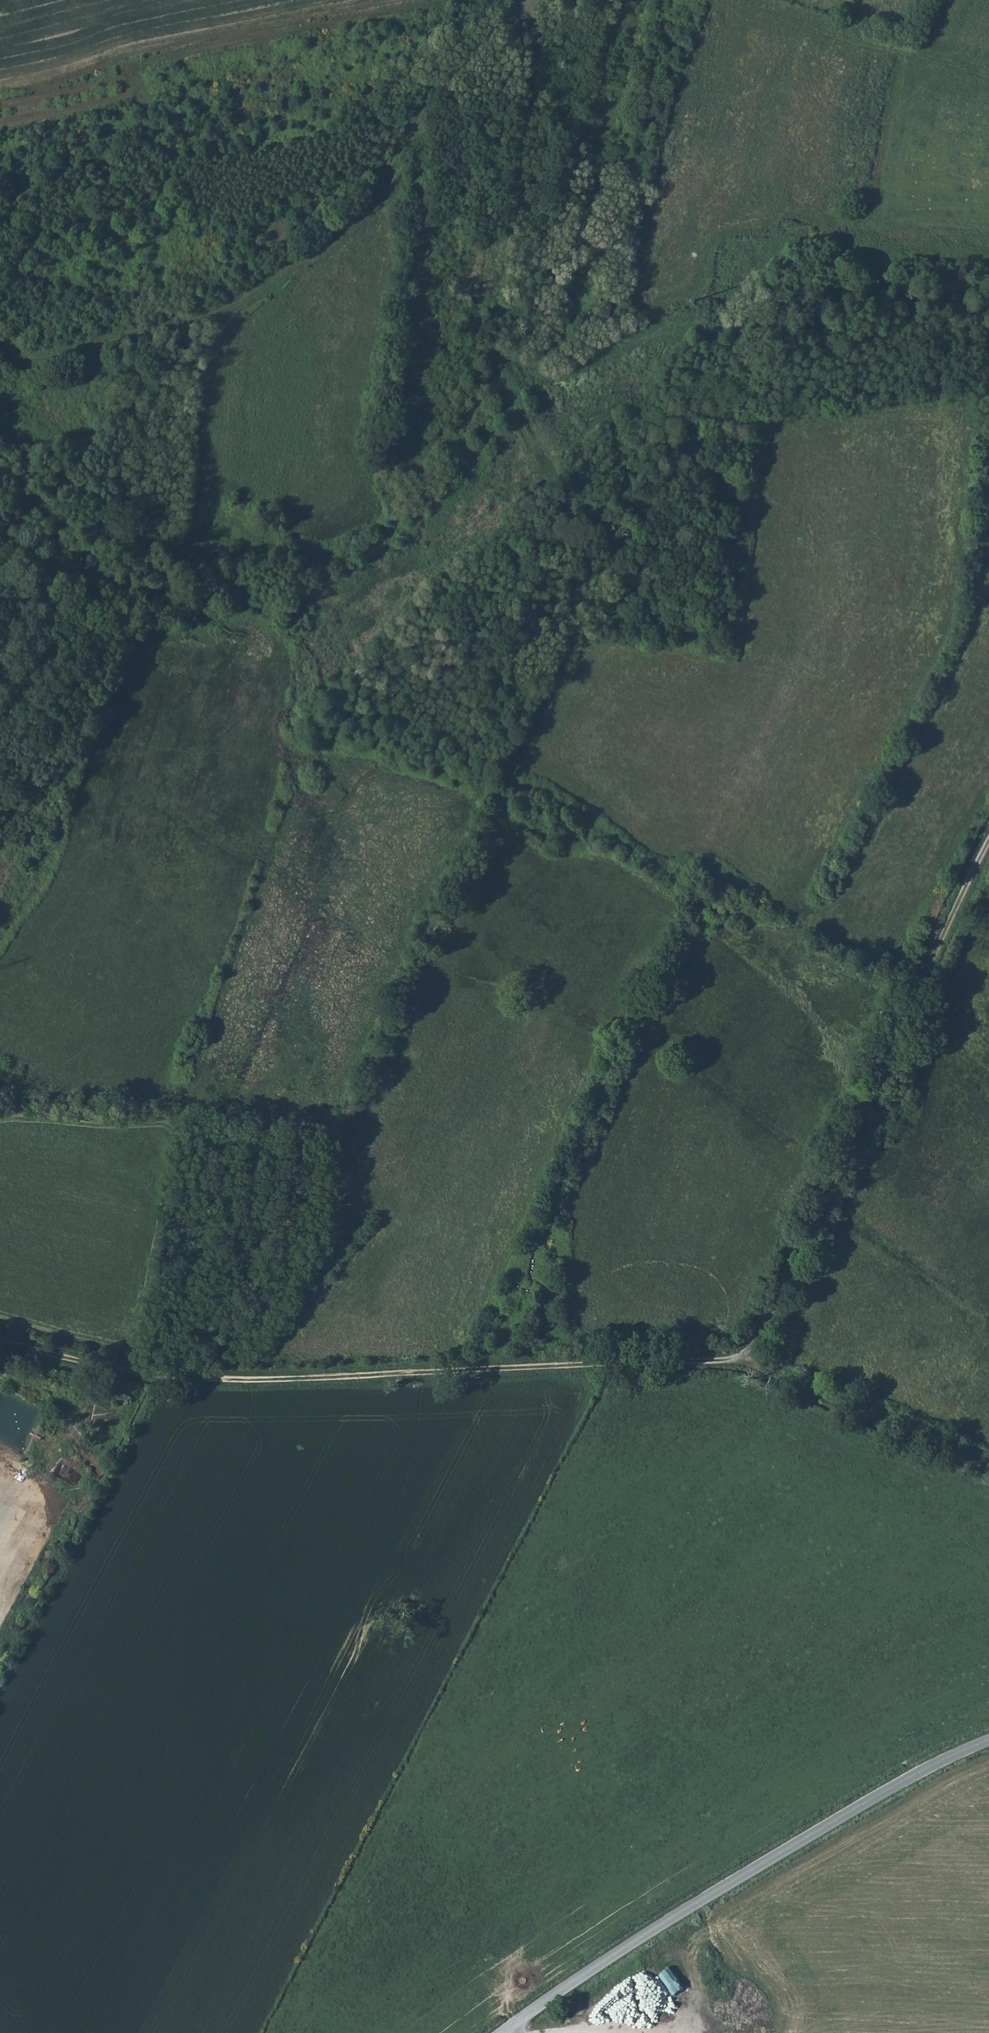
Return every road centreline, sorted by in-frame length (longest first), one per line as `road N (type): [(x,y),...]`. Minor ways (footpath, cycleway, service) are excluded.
road 1 (track): [(0,1338),(185,1382),(742,1362),(988,851)]
road 2 (track): [(0,335),(16,356),(99,349),(250,298),(347,227),(513,8),(529,0)]
road 3 (unclassified): [(502,2032),(610,1958),(920,1771),(988,1744)]
road 4 (track): [(988,1464),(742,1362)]

